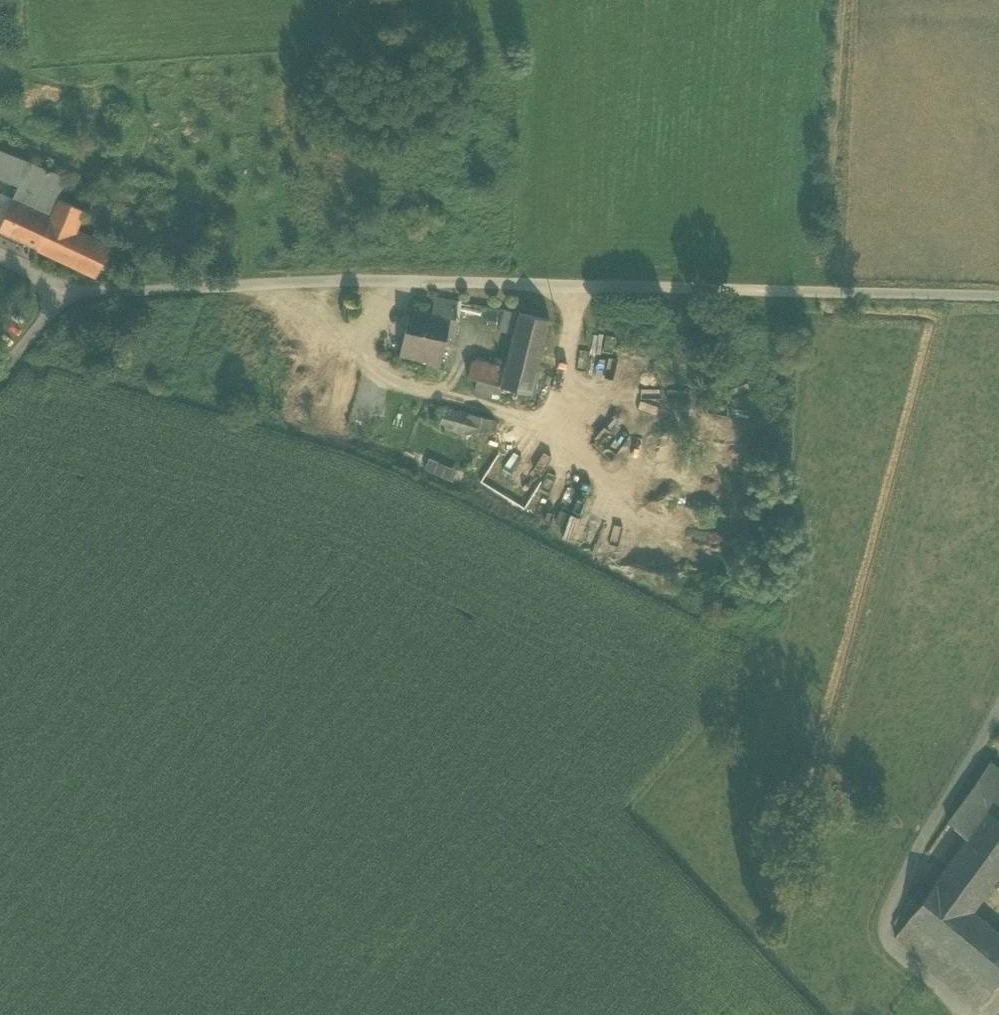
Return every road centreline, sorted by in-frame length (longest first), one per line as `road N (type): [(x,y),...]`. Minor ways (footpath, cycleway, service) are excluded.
road 1 (unclassified): [(70,291),(419,278),(998,297)]
road 2 (unclassified): [(998,705),(884,923),(885,944),(965,1014)]

